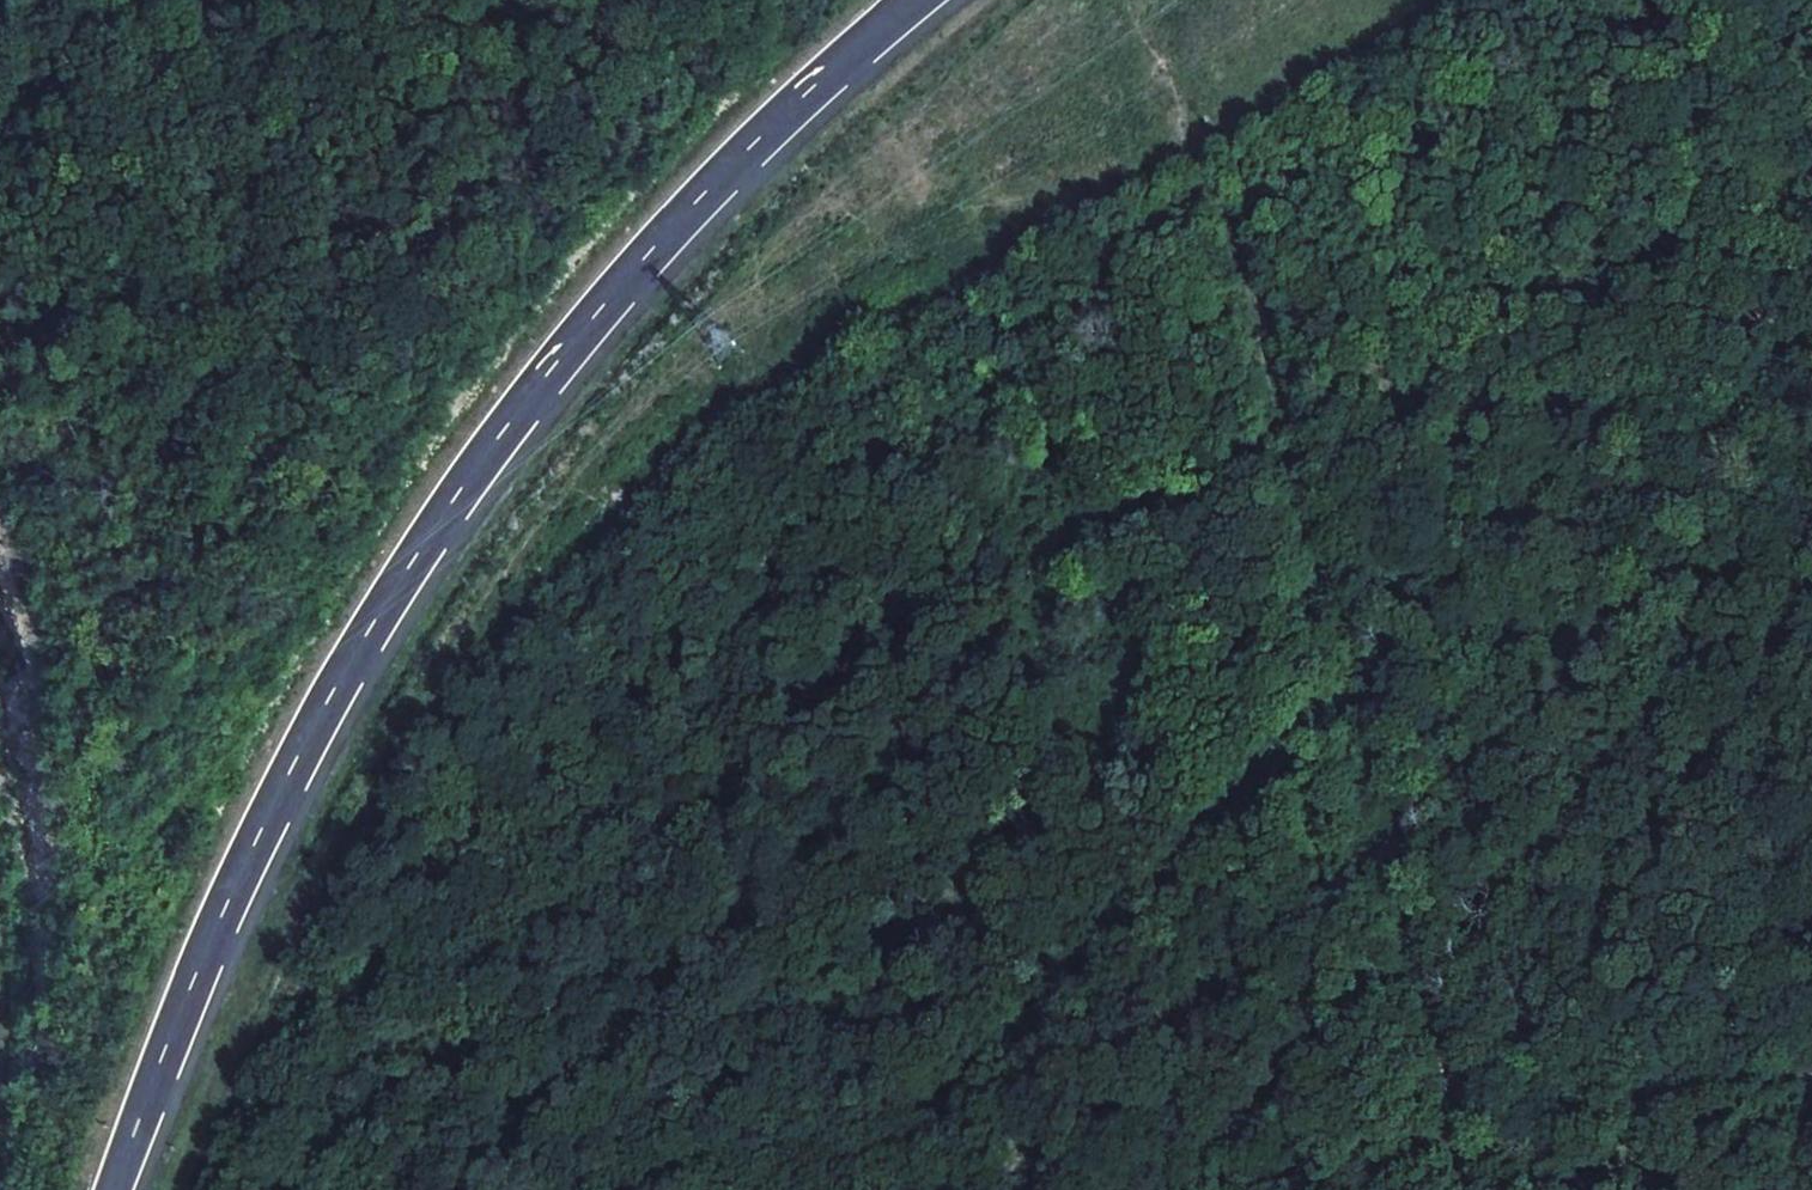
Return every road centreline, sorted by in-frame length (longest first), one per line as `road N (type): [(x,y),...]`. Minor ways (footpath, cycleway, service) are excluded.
road 1 (motorway): [(109,1189),(172,1020),(284,771),(406,552),(551,355),(793,109),(919,0)]
road 2 (track): [(1206,174),(1466,1135)]

